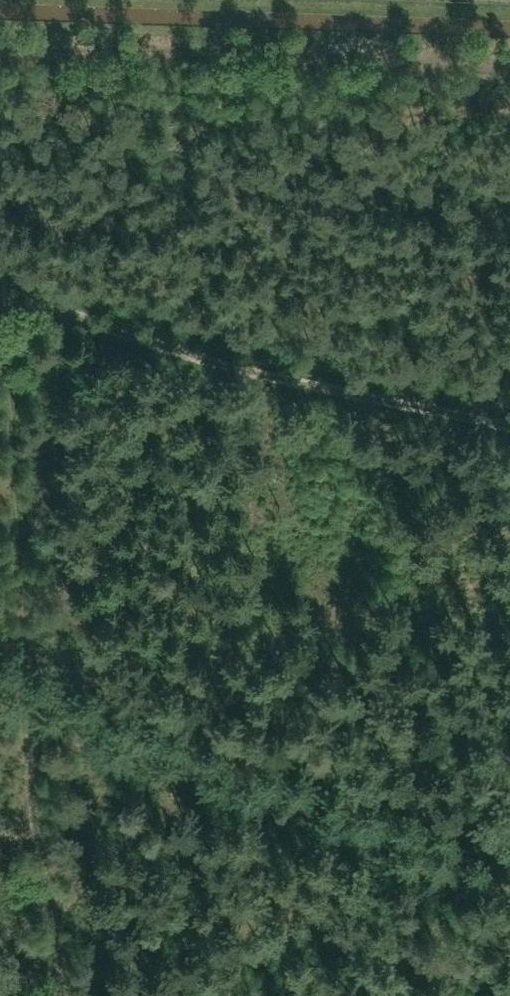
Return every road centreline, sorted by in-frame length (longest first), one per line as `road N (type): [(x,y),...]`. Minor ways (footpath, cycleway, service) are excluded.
road 1 (track): [(1,296),(61,995)]
road 2 (track): [(0,296),(230,367),(509,437)]

